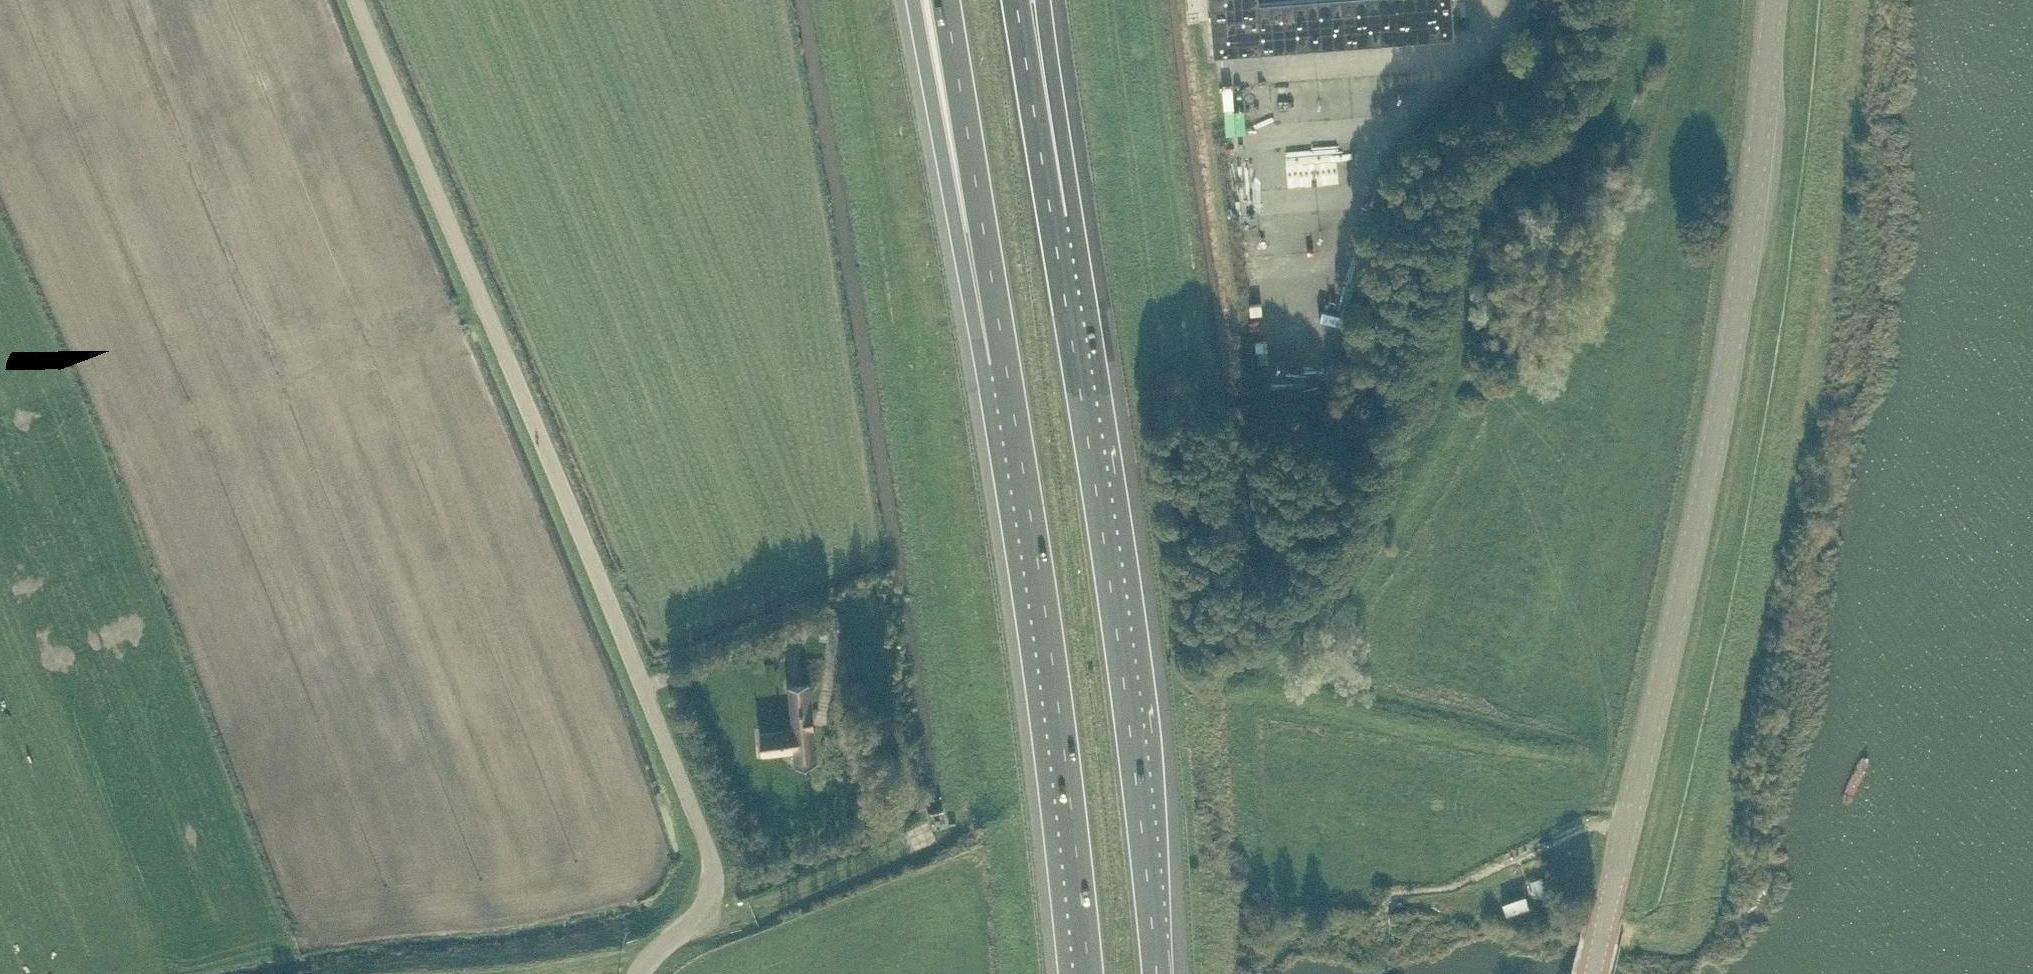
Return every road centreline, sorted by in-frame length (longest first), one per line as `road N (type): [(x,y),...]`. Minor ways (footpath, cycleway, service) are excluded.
road 1 (unclassified): [(636,973),(706,904),(711,852),(357,0)]
road 2 (tertiary): [(1591,973),(1736,324),(1775,0)]
road 3 (motorway): [(1158,973),(1124,670),(1035,117)]
road 4 (motorway): [(1005,362),(1065,760),(1088,973)]
road 5 (motorway): [(921,0),(1005,362)]
road 6 (motorway): [(946,0),(1005,362)]
road 7 (track): [(1511,860),(1588,825),(1626,829)]

